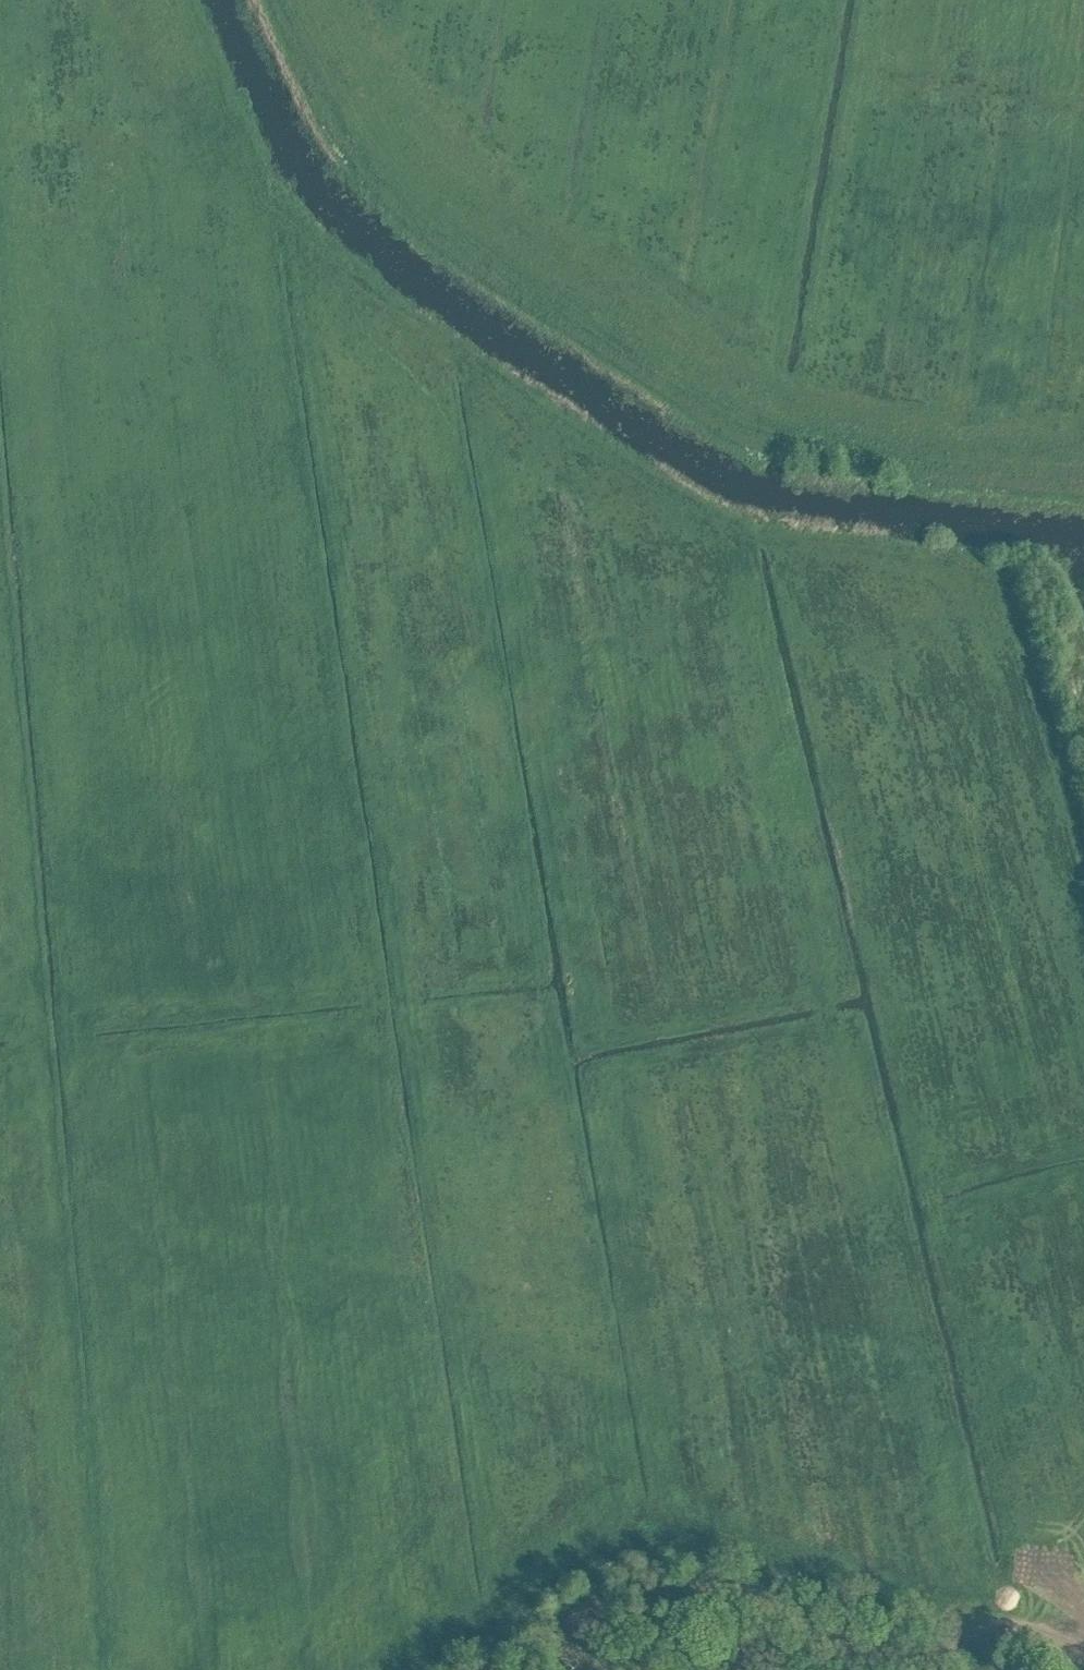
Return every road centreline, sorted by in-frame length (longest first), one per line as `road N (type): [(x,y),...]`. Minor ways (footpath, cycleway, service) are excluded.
road 1 (track): [(1083,1658),(1000,1632),(890,1665),(845,1656),(729,1594),(666,1598),(563,1628),(494,1669)]

